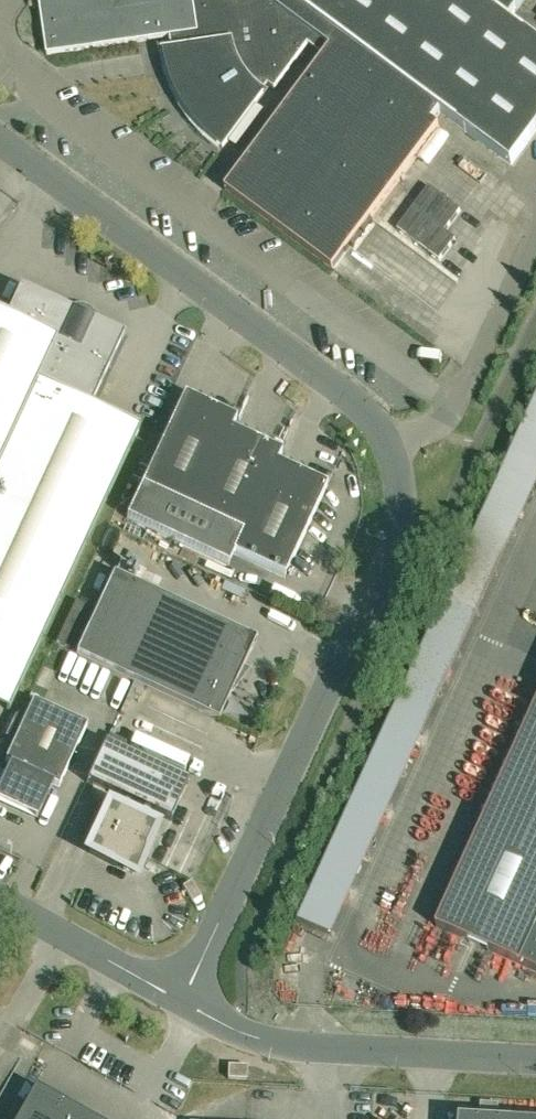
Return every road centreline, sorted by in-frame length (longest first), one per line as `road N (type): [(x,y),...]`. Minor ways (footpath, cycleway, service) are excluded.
road 1 (unclassified): [(184,1007),(395,545),(389,456),(376,426),(347,394),(0,141)]
road 2 (unclassified): [(535,1061),(249,1038),(184,1007)]
road 3 (unclassified): [(184,1007),(0,898)]

